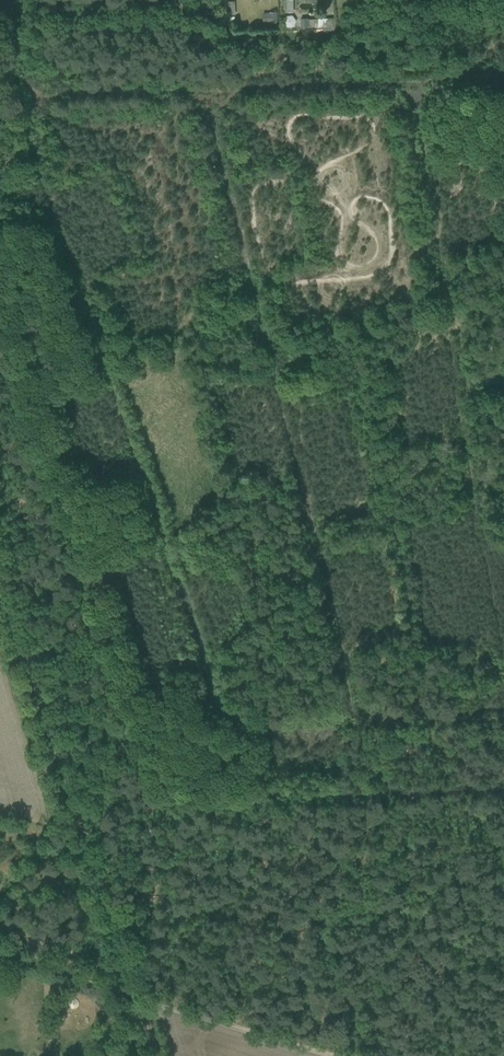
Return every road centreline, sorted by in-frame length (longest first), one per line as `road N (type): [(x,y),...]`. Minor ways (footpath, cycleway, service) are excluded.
road 1 (track): [(202,94),(297,148),(301,160),(297,173),(251,195),(268,275),(282,283),(359,282),(385,271),(391,233),(382,202),(358,199),(351,206),(378,244),(376,259),(346,264),(336,256),(343,216),(312,186),(329,165),(363,148),(375,128),(367,119),(308,114),(291,117),(288,128)]
road 2 (track): [(136,991),(0,582)]
road 3 (track): [(0,951),(136,991)]

